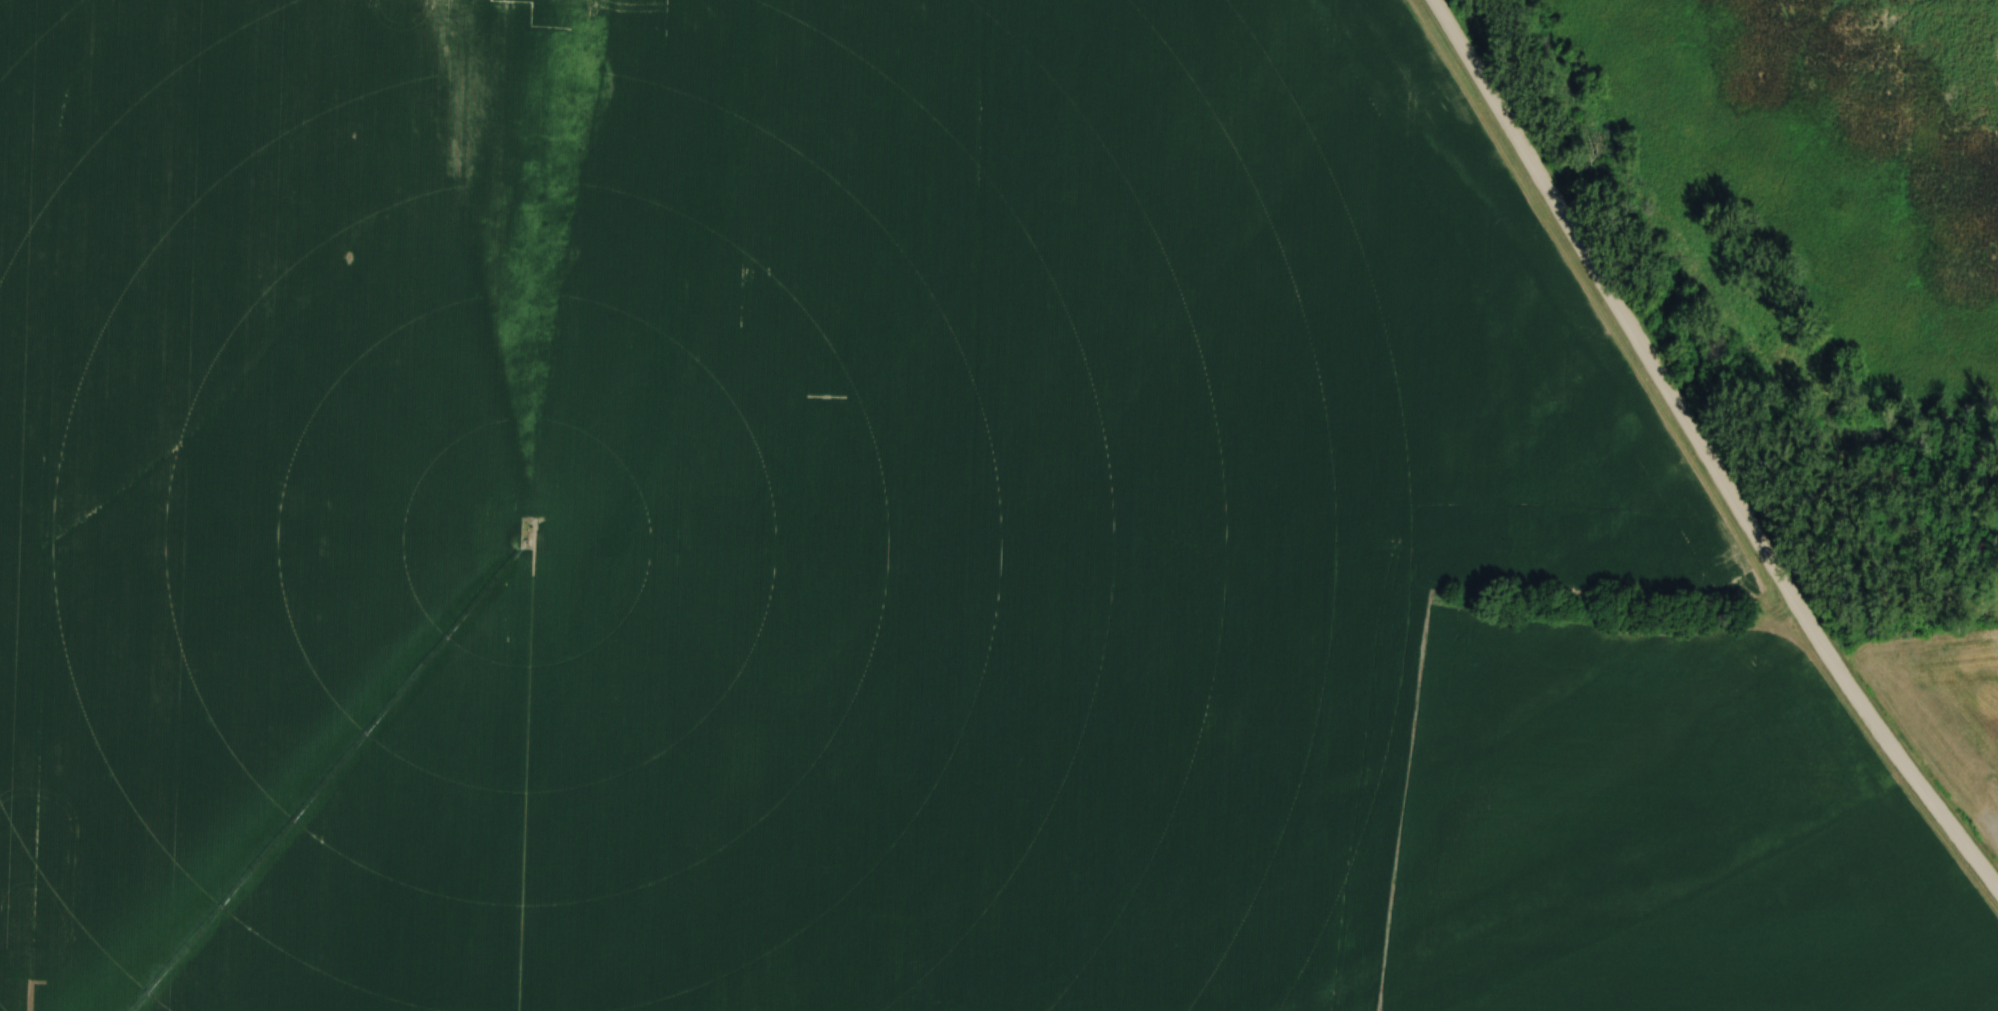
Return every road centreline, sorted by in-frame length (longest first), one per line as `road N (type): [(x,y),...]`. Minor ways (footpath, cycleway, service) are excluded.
road 1 (residential): [(1997,888),(1866,713),(1790,596),(1432,0)]

